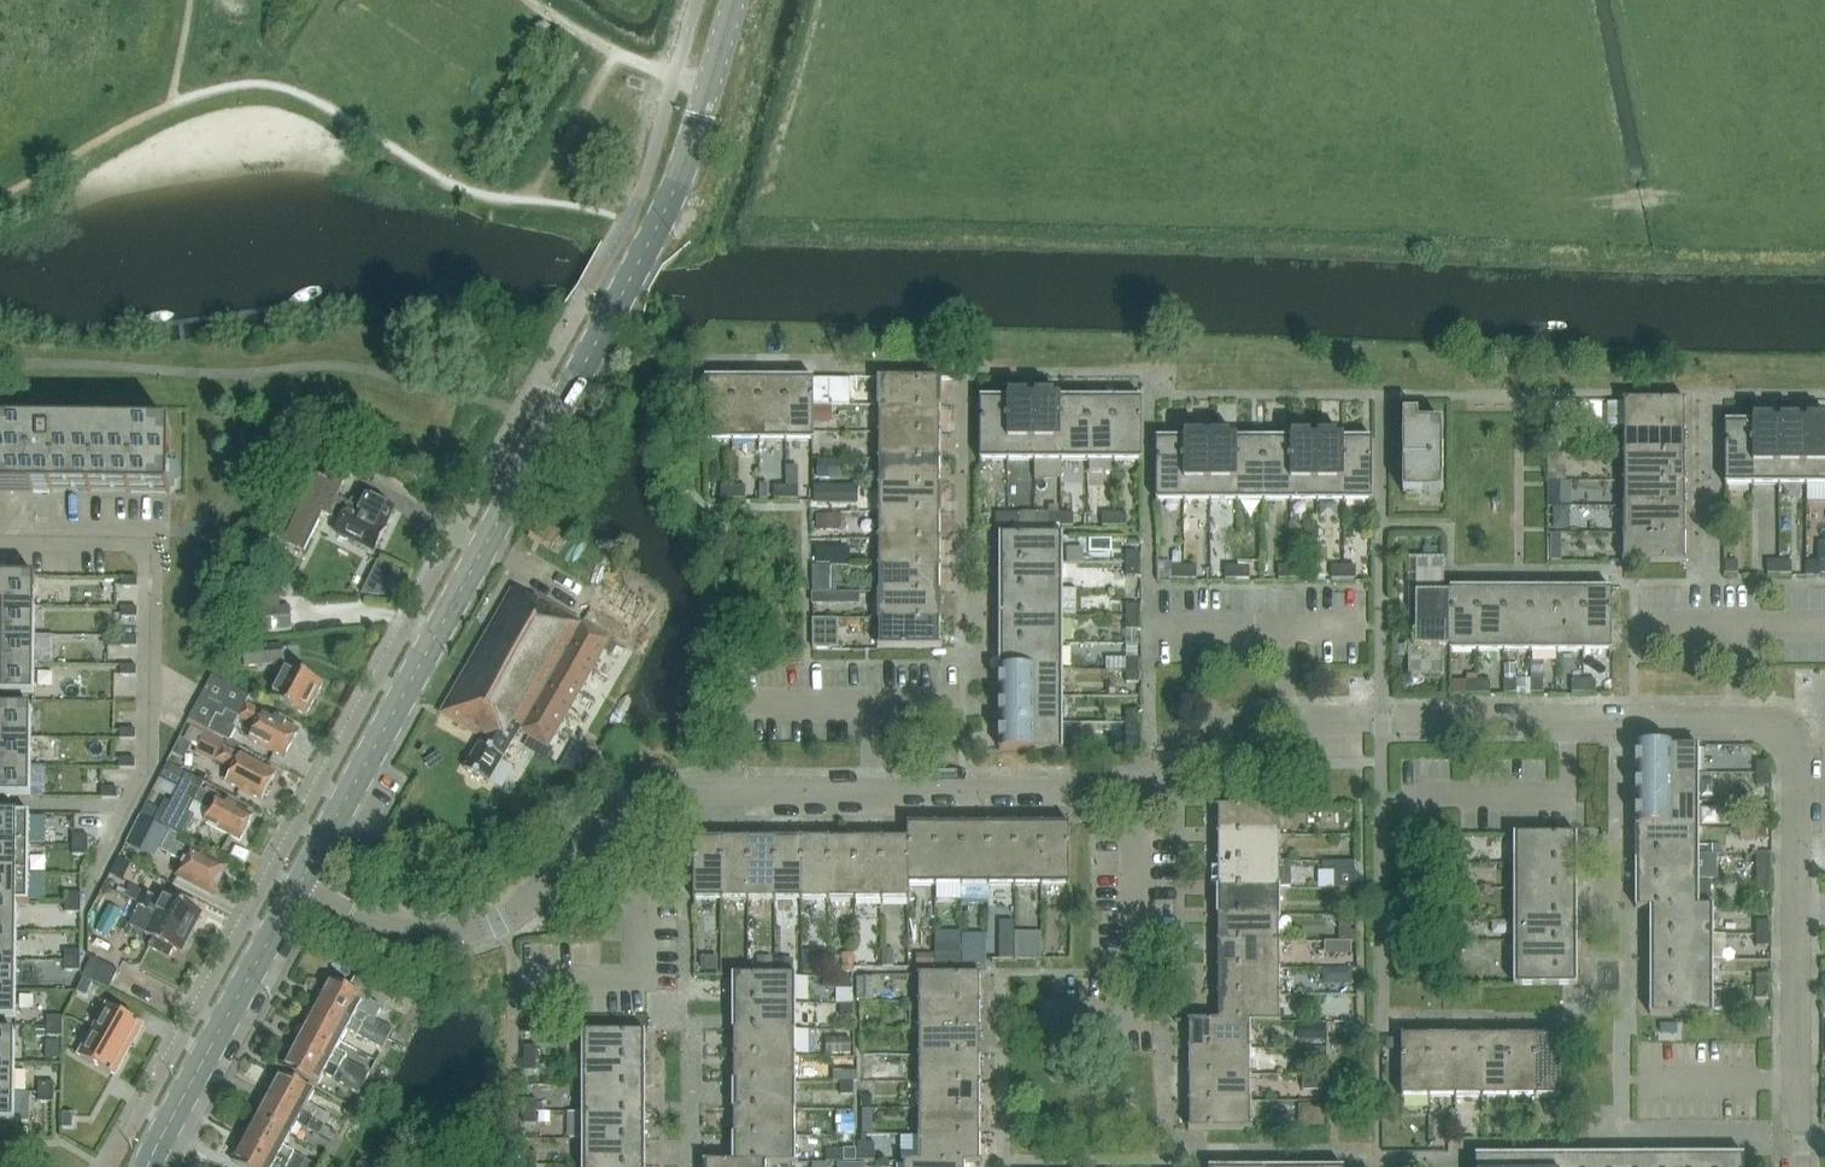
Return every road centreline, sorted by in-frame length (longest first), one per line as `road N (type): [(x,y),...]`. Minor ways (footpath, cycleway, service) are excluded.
road 1 (residential): [(298,887),(388,928),(457,934),(514,914),(630,810),(686,792),(1133,789),(1238,733),(1288,720),(1395,726),(1416,719),(1750,719),(1785,732),(1795,748),(1800,1166)]
road 2 (secondary): [(298,887),(672,197),(735,0)]
road 3 (secondary): [(148,1166),(298,887)]
road 4 (residential): [(0,535),(151,537)]

